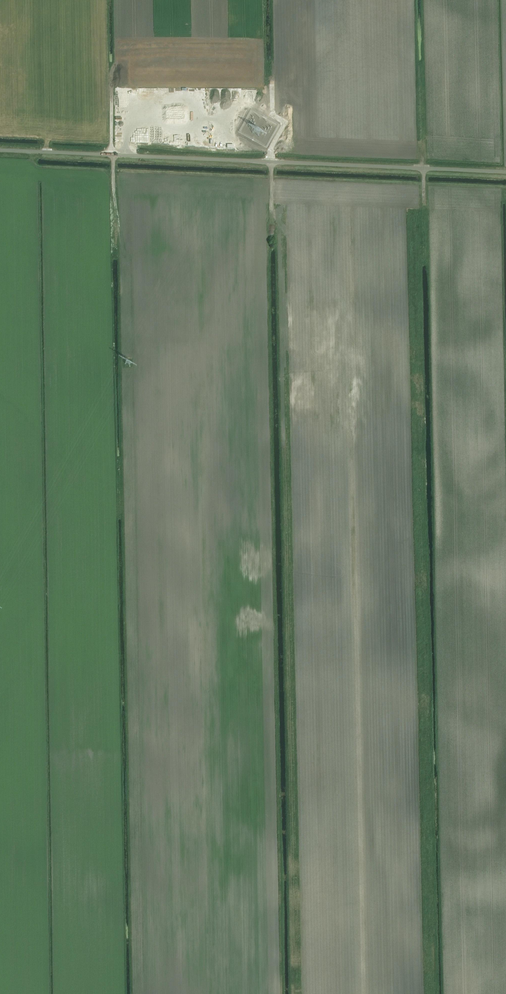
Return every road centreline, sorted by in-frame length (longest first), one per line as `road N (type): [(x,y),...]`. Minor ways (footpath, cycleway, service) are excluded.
road 1 (unclassified): [(505,172),(0,150)]

